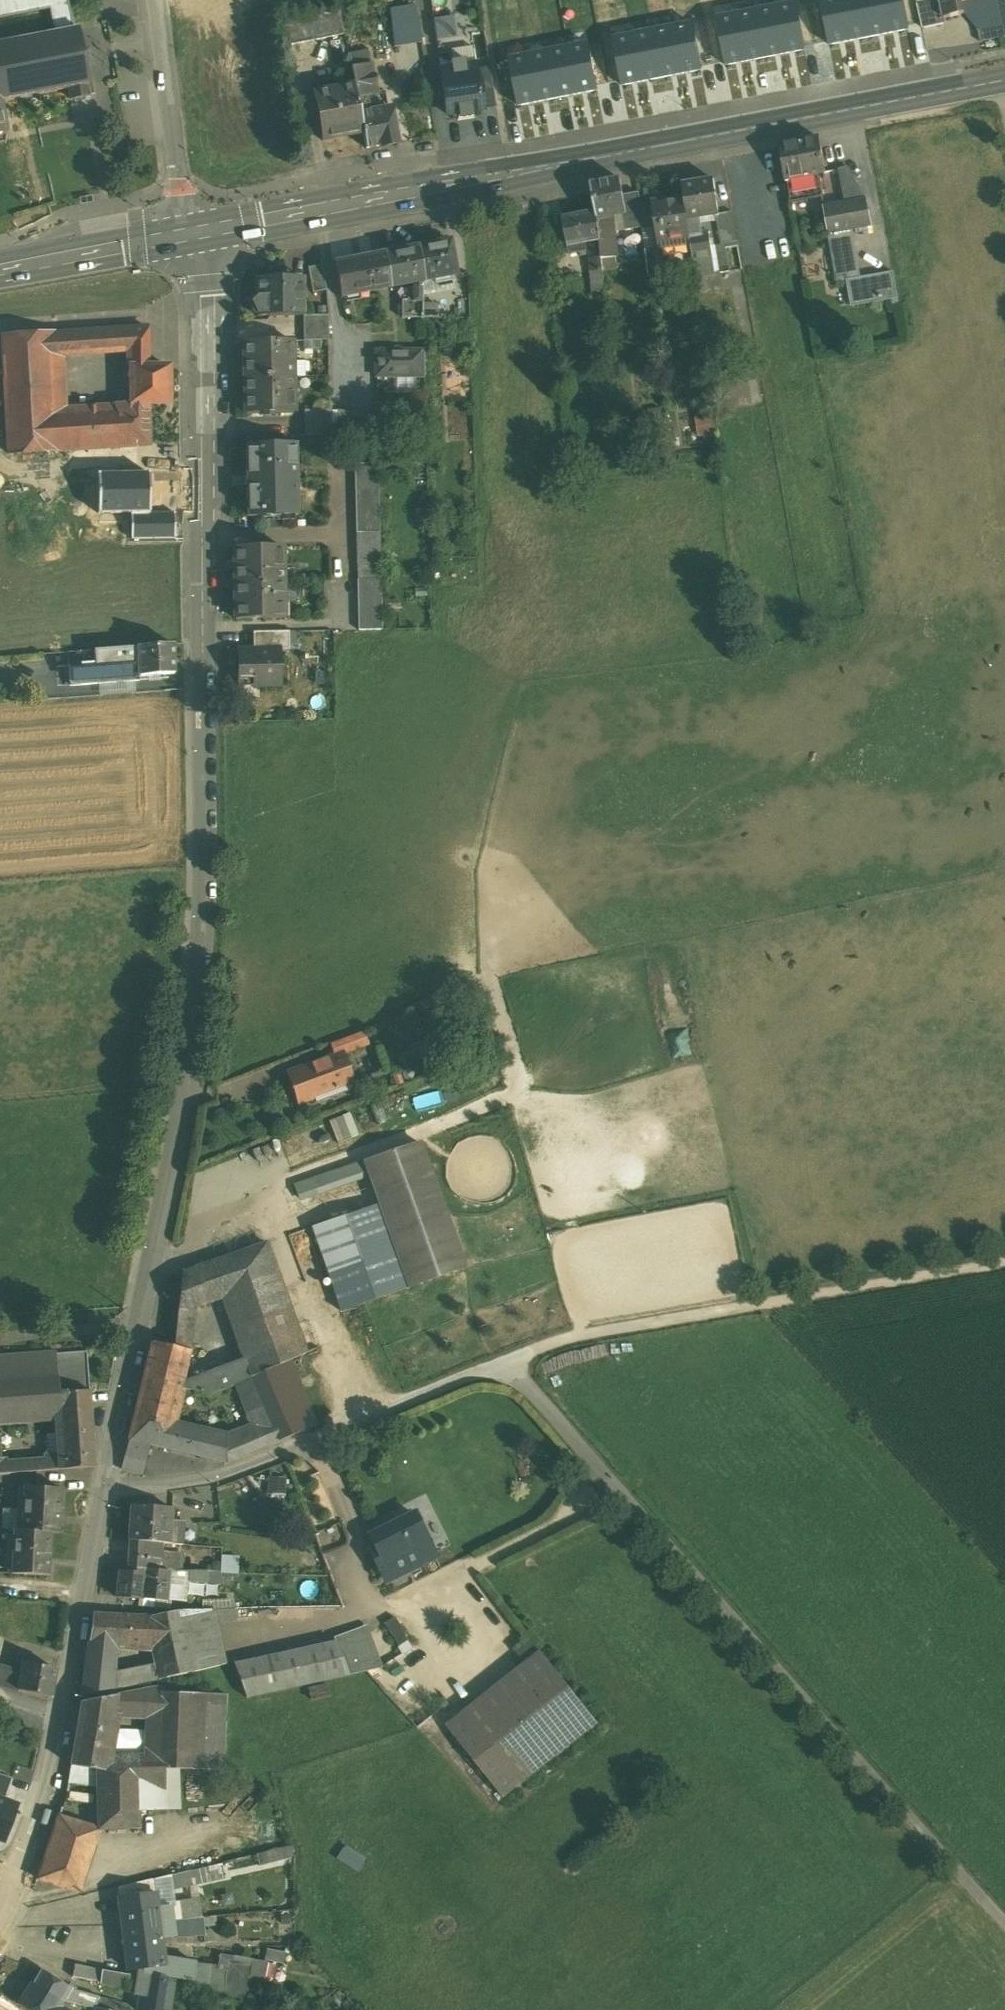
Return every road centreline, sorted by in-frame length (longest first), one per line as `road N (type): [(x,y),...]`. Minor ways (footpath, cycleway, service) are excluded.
road 1 (residential): [(16,1882),(53,1756),(204,962),(202,295),(190,232)]
road 2 (secondary): [(190,232),(1004,80)]
road 3 (track): [(508,1361),(1004,1925)]
road 4 (track): [(508,1361),(639,1321),(1004,1261)]
road 5 (track): [(616,1490),(434,1588),(377,1608),(361,1583),(353,1519),(312,1439)]
road 6 (track): [(107,1489),(215,1476),(508,1361)]
road 7 (residential): [(190,232),(158,0)]
road 8 (secondary): [(0,268),(190,232)]

